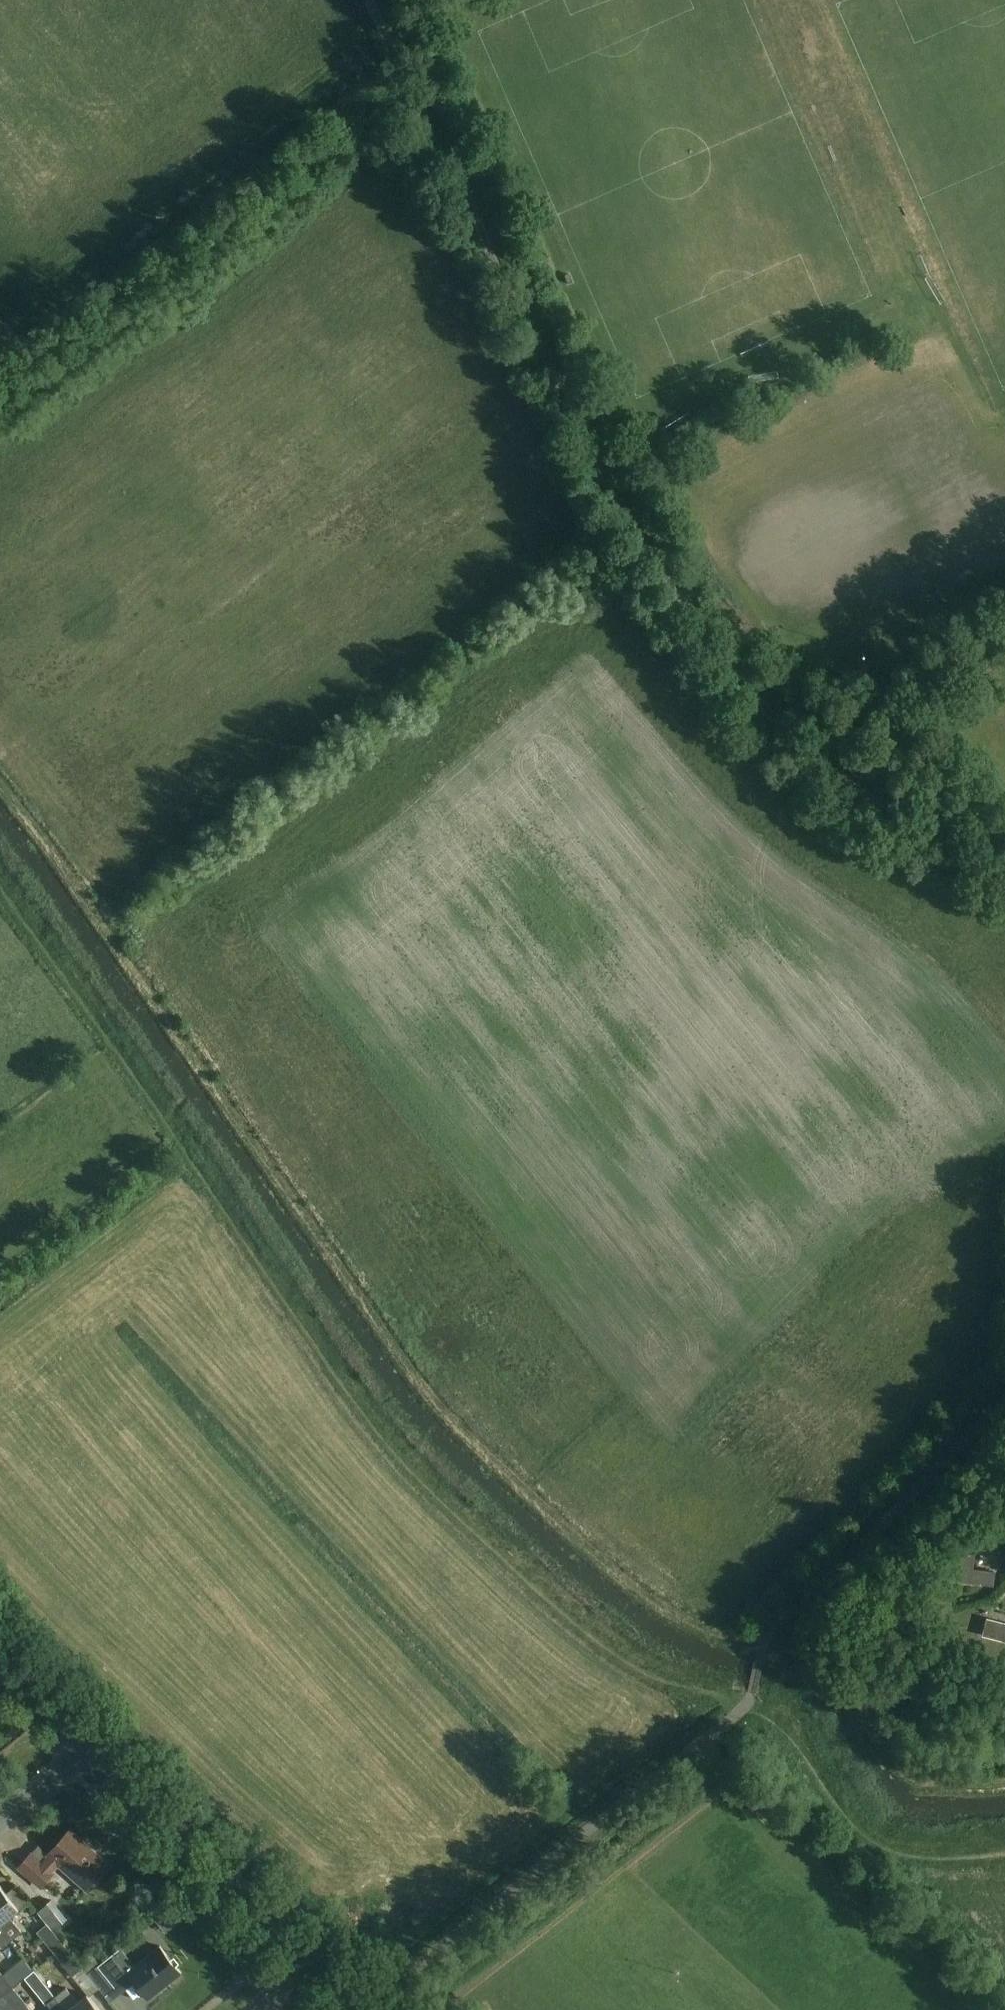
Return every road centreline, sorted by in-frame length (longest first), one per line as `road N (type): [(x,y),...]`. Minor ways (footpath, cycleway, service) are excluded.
road 1 (track): [(1004,874),(814,760),(623,516),(374,0)]
road 2 (unclassified): [(761,1652),(774,1625),(817,1596),(1004,1397)]
road 3 (residential): [(314,1960),(88,1746)]
road 4 (residential): [(88,1746),(0,1651)]

